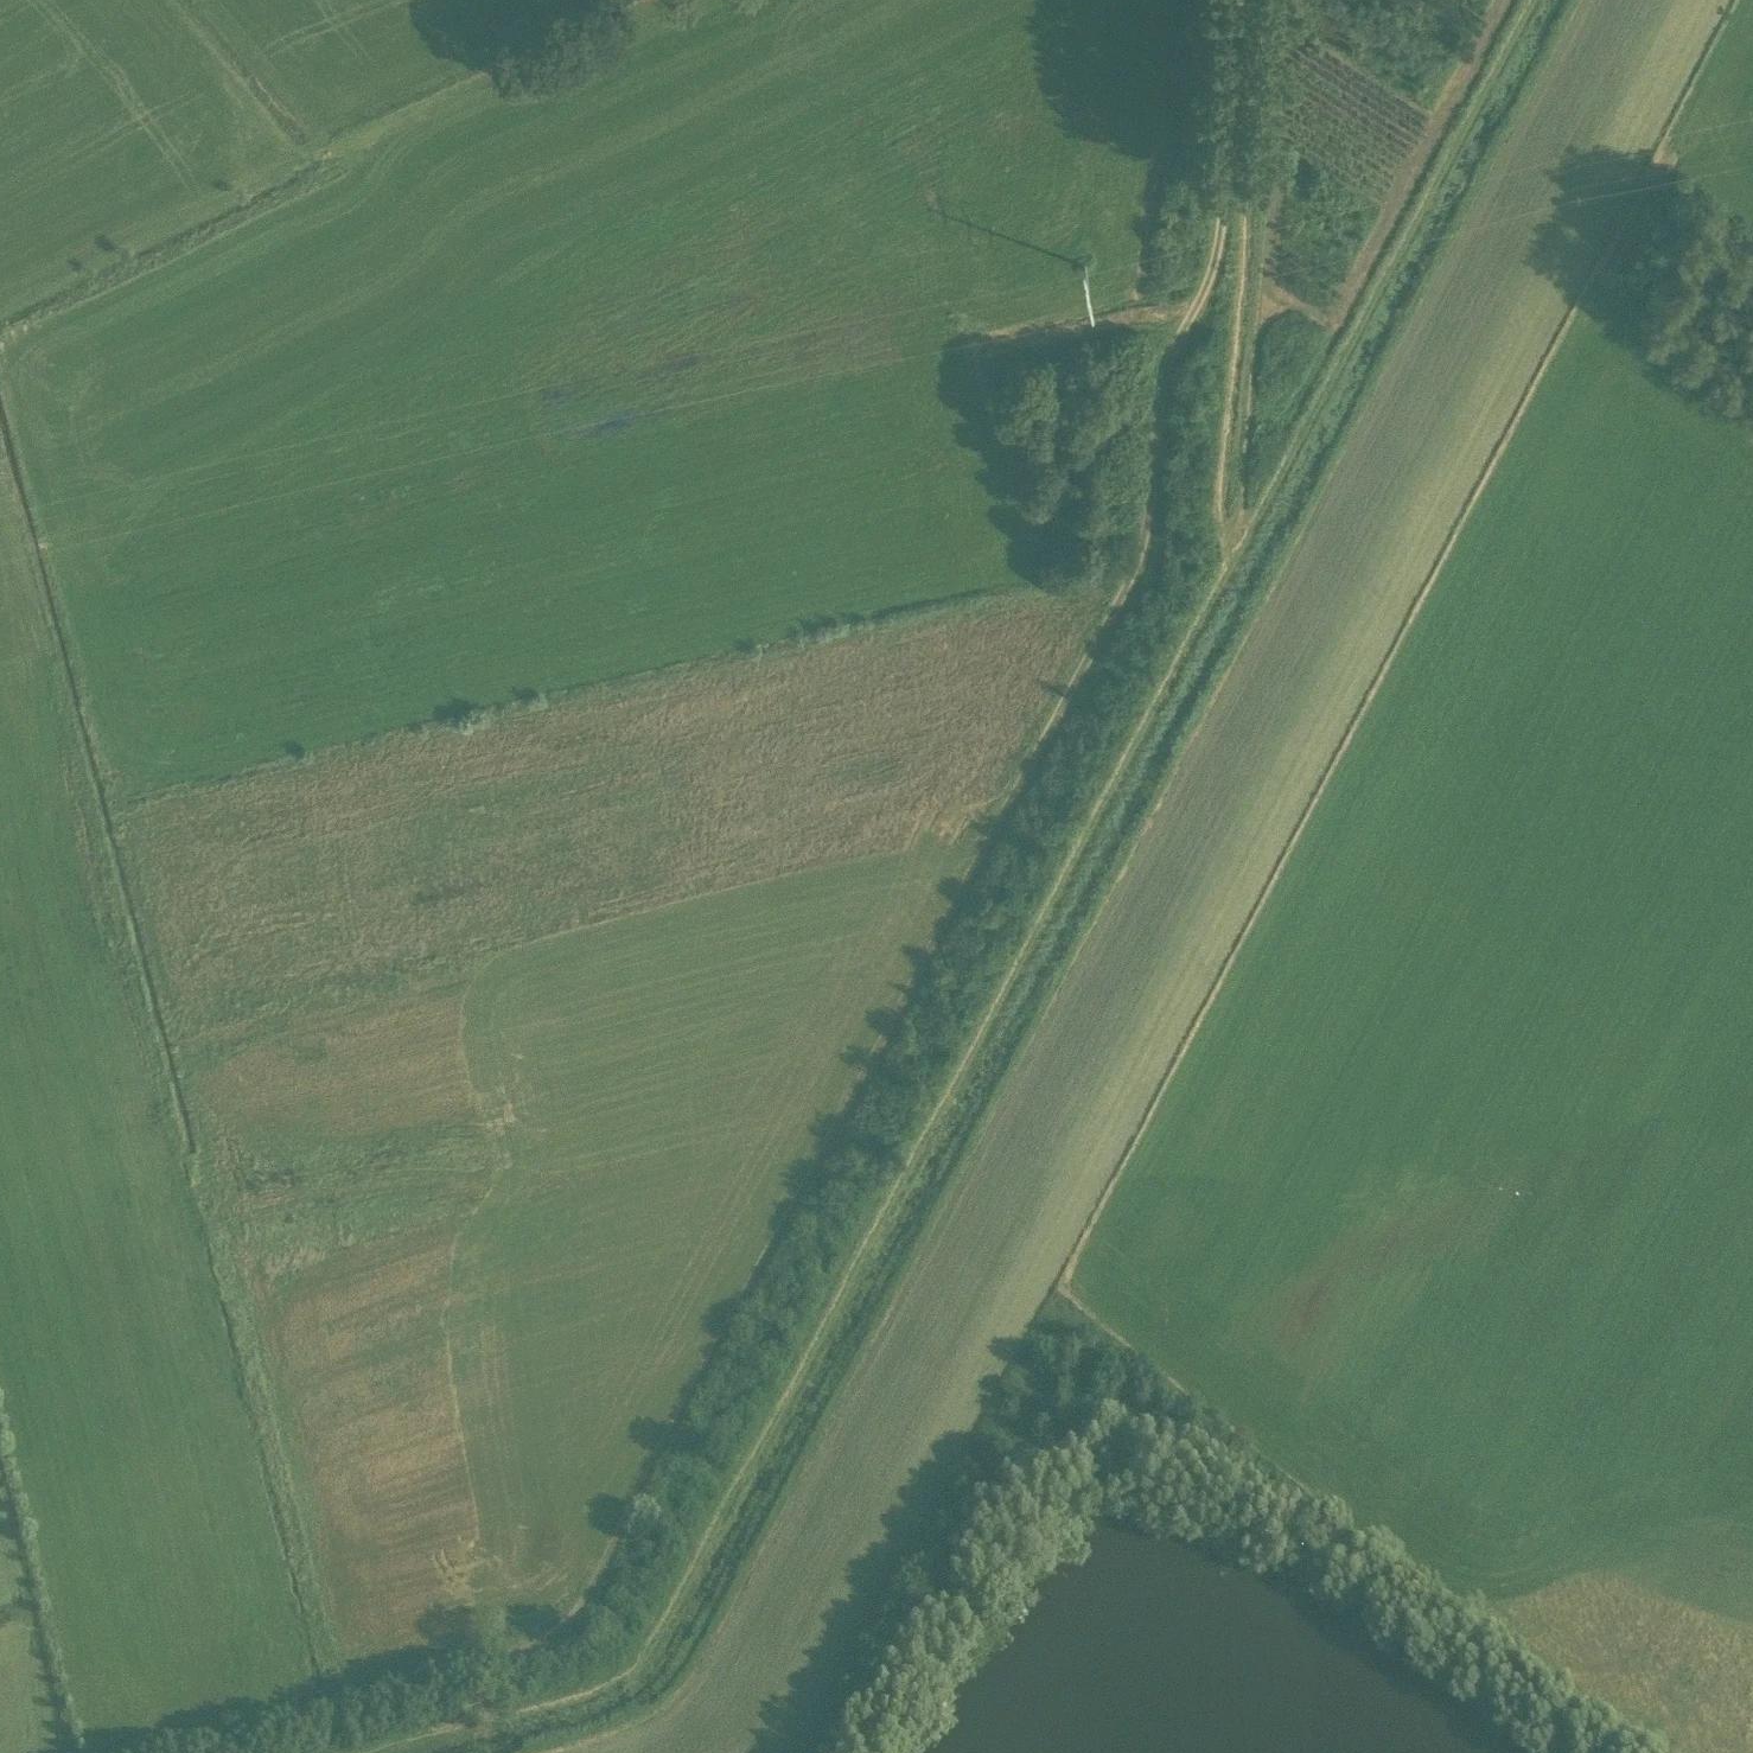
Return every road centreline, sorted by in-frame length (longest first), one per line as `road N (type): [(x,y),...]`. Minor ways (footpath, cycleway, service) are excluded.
road 1 (track): [(1519,0),(1237,518)]
road 2 (track): [(1234,0),(1221,236),(1171,345)]

